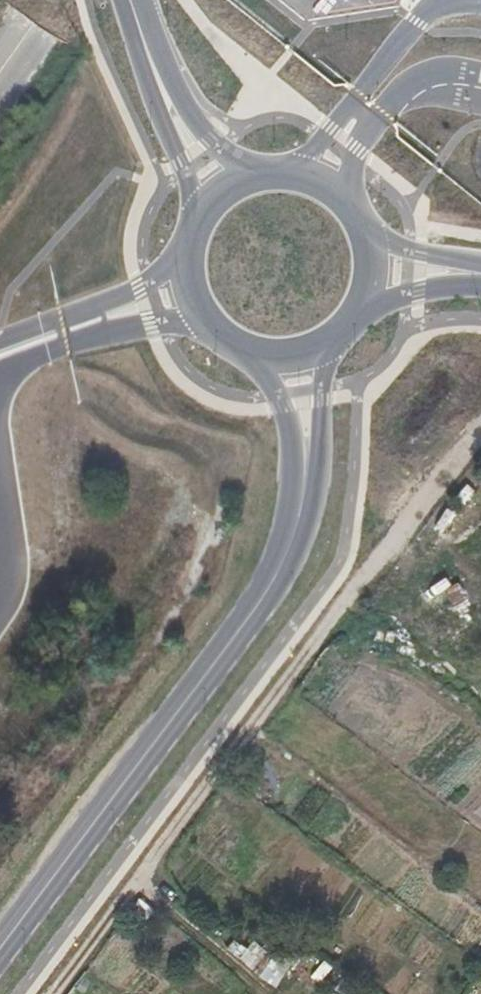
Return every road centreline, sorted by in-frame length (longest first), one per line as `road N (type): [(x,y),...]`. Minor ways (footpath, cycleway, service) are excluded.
road 1 (track): [(480,422),(334,605),(50,993)]
road 2 (secondary): [(304,498),(266,598),(0,957)]
road 3 (secondary): [(147,51),(154,99),(192,187),(195,231)]
road 4 (secondary): [(265,176),(209,139),(147,51)]
road 5 (secondary): [(242,347),(281,396),(304,498)]
road 6 (secondary): [(304,498),(328,338)]
road 7 (secondary): [(195,231),(194,297),(207,321),(242,347)]
road 8 (secondary): [(353,313),(406,292),(480,284)]
road 9 (secondary): [(480,266),(408,251),(359,227)]

